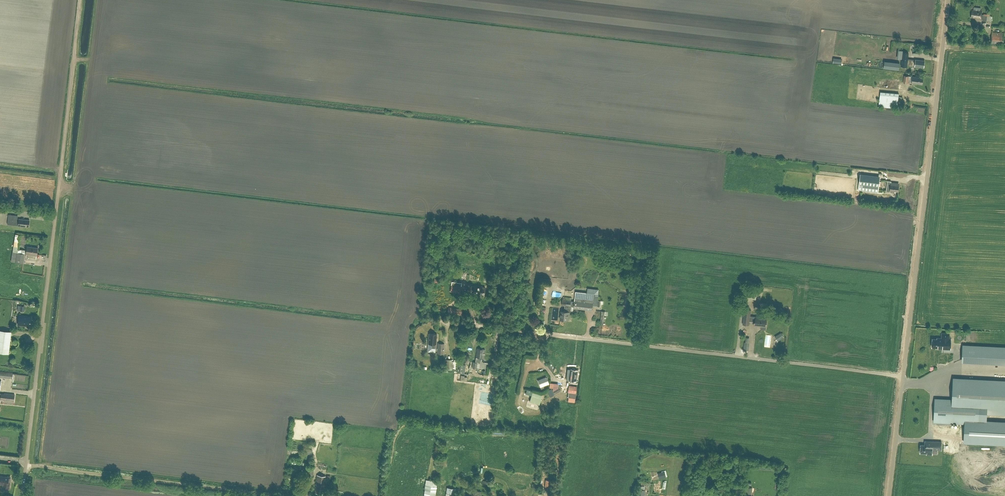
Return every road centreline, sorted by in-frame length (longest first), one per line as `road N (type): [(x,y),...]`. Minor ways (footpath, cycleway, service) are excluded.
road 1 (unclassified): [(902,377),(442,322)]
road 2 (unclassified): [(902,377),(947,0)]
road 3 (unclassified): [(22,495),(59,179)]
road 4 (track): [(274,495),(26,465)]
road 5 (track): [(81,0),(59,179)]

